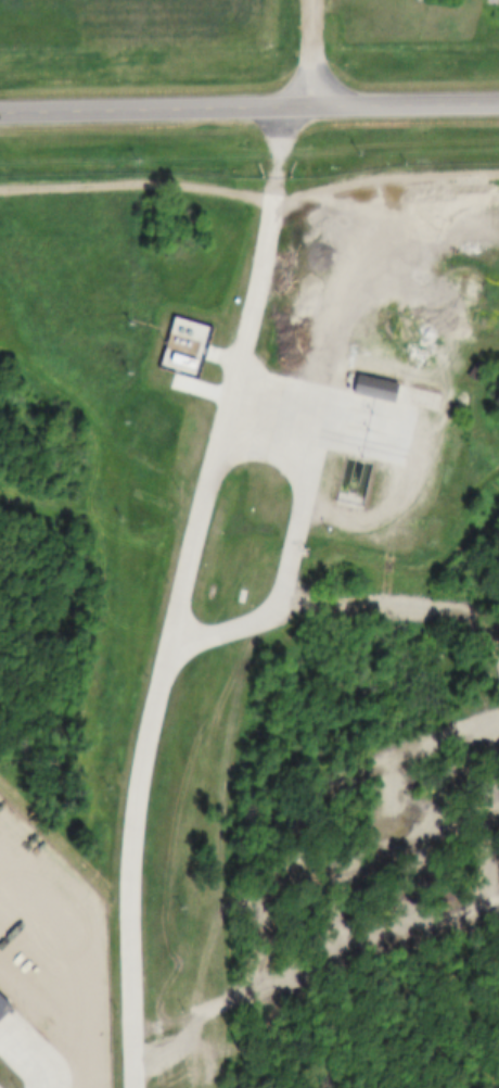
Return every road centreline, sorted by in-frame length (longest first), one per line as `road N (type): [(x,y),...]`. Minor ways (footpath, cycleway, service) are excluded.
road 1 (residential): [(137,1087),(141,782),(246,354),(273,218),(278,105)]
road 2 (residential): [(498,104),(0,111)]

